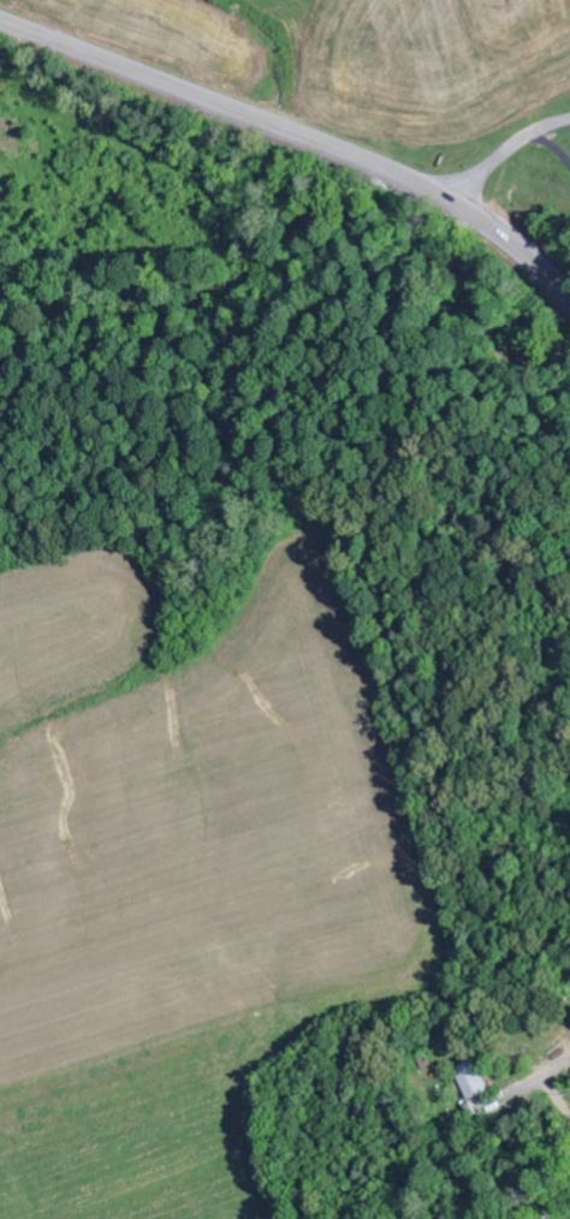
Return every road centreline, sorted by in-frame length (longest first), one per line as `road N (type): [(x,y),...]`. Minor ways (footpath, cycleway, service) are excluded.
road 1 (secondary): [(569,298),(474,214),(398,172),(0,18)]
road 2 (residential): [(569,118),(510,150),(451,201)]

